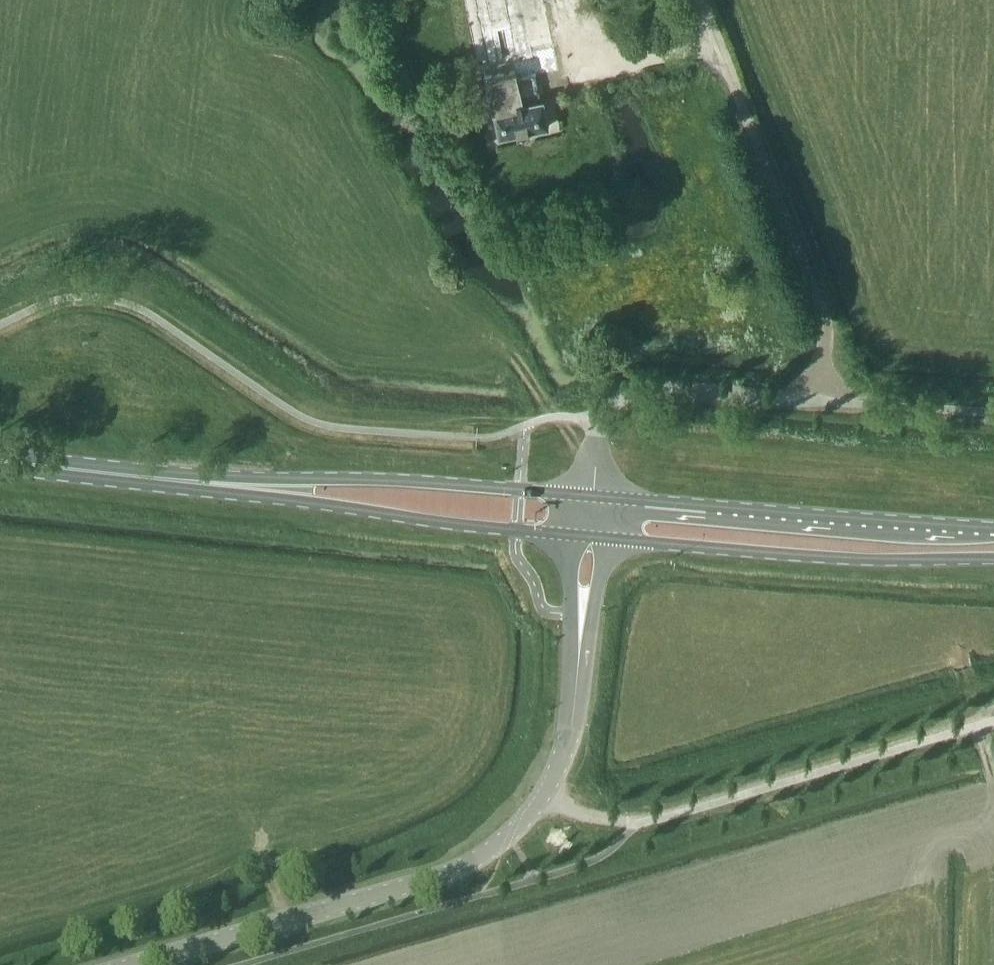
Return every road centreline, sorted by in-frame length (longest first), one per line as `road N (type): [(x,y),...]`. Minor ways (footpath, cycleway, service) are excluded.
road 1 (unclassified): [(544,795),(583,812),(638,821),(993,722)]
road 2 (tertiary): [(125,964),(440,875),(492,850),(544,795)]
road 3 (primary): [(591,536),(837,556),(993,556)]
road 4 (primary): [(993,526),(595,494)]
road 5 (primary): [(595,494),(355,479),(214,483)]
road 6 (primary): [(214,483),(417,518),(591,536)]
road 7 (unclassified): [(830,399),(656,386),(618,399),(601,419),(595,494)]
road 8 (tertiary): [(544,795),(574,714),(591,536)]
road 9 (primary): [(0,459),(214,483)]

